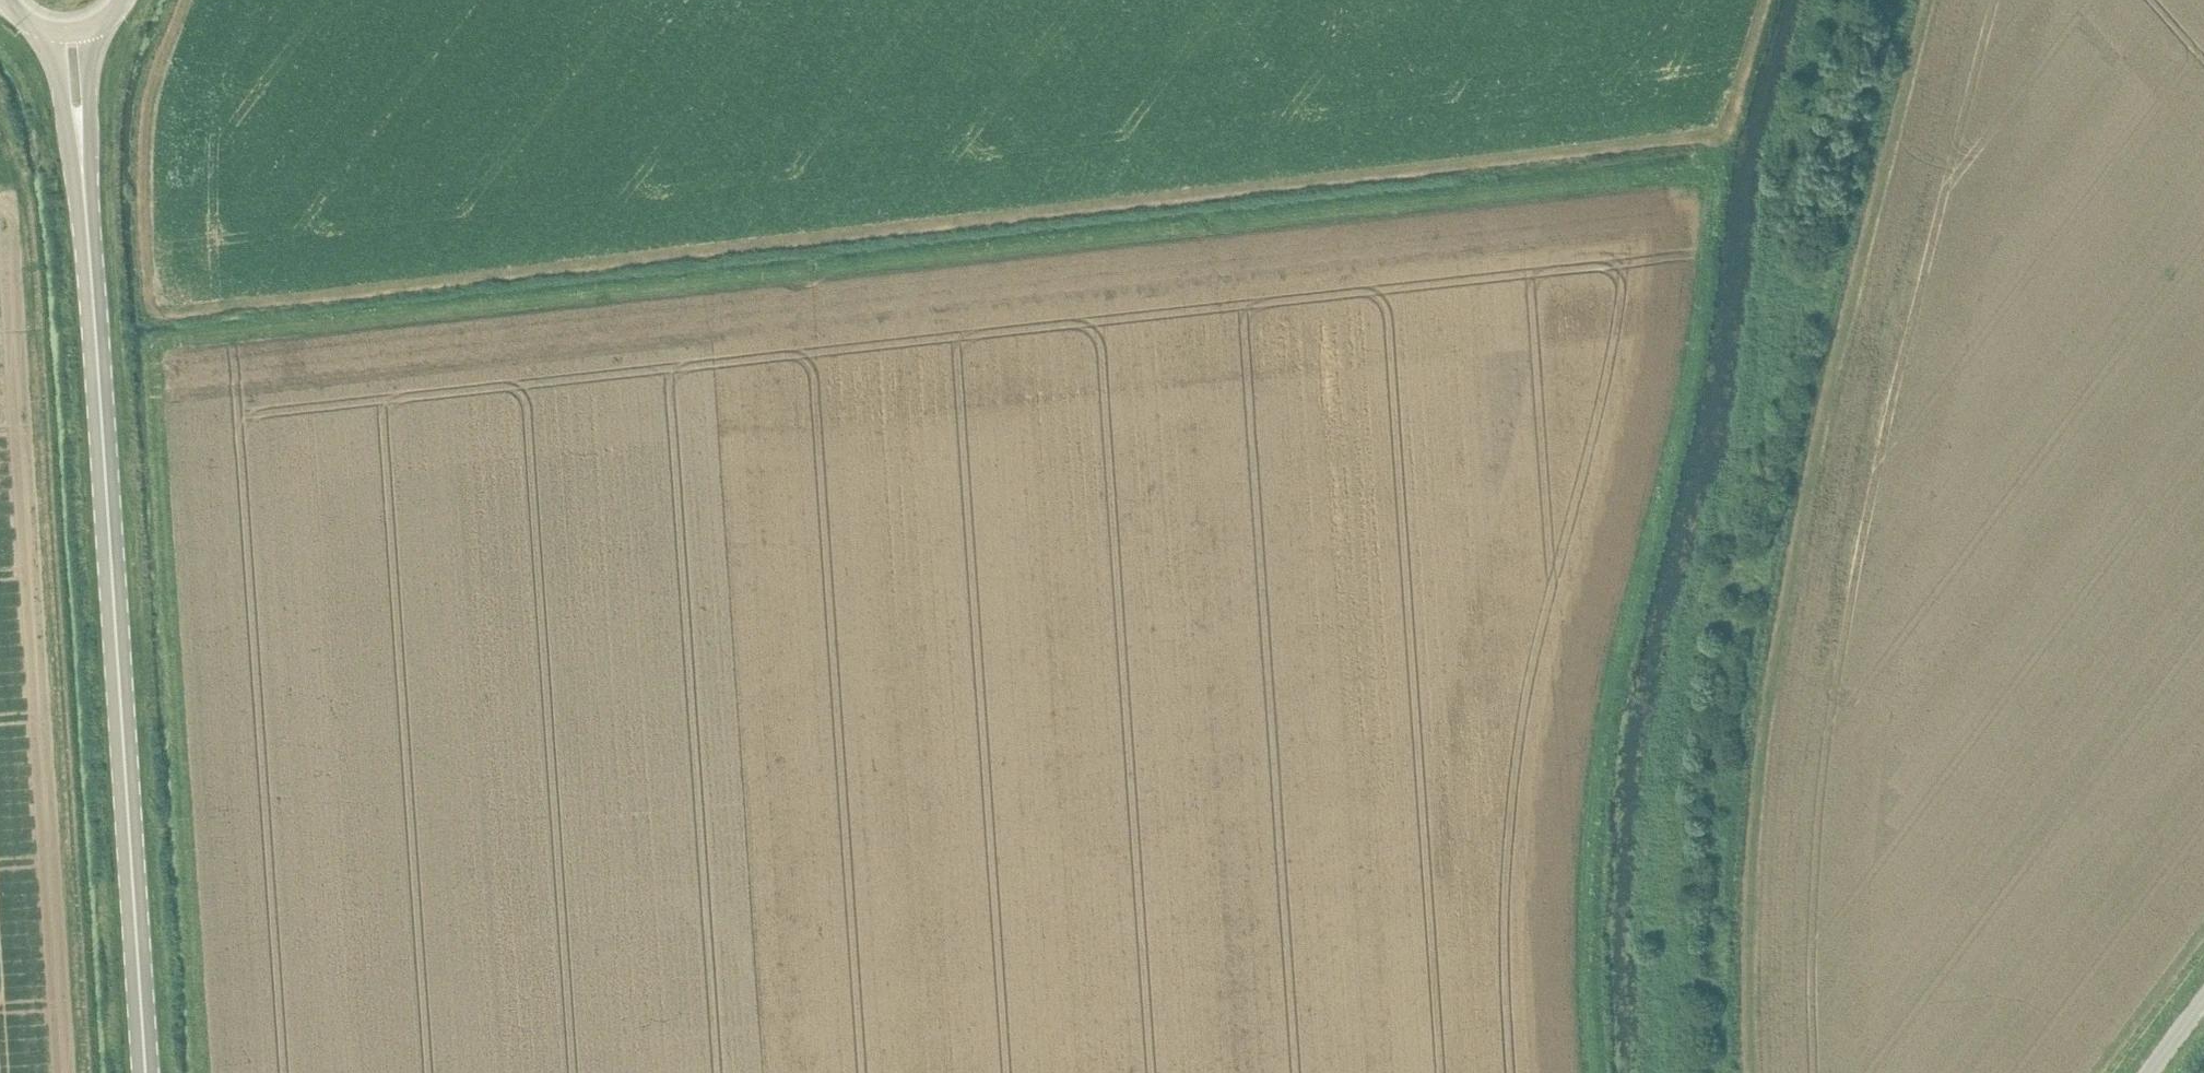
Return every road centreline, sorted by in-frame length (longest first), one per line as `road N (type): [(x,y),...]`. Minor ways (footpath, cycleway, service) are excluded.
road 1 (secondary): [(147,1072),(79,154)]
road 2 (secondary): [(79,154),(90,100),(88,29)]
road 3 (secondary): [(56,32),(79,154)]

